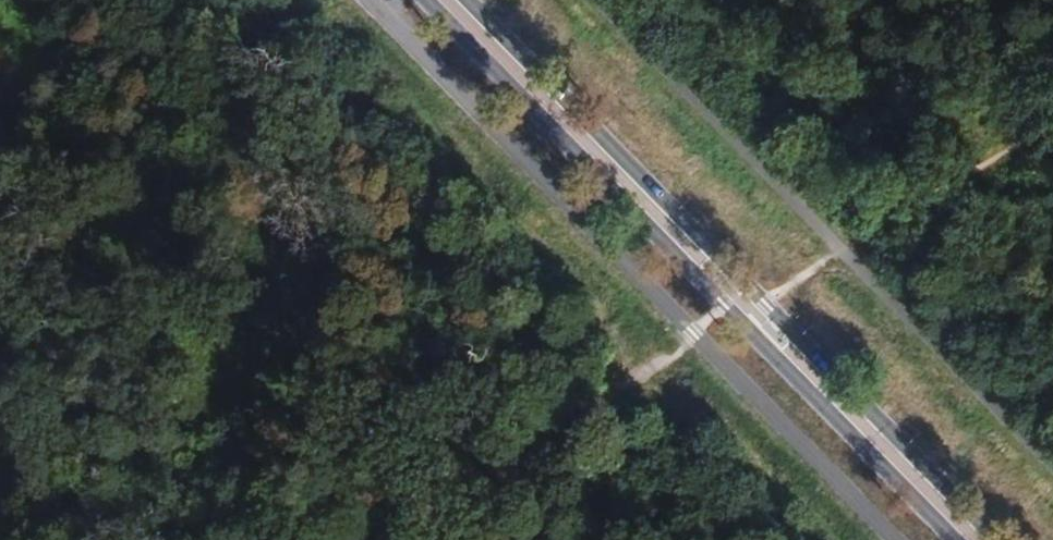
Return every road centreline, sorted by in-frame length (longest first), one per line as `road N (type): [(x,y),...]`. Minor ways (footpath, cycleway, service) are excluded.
road 1 (primary): [(994,539),(467,0)]
road 2 (primary): [(424,0),(951,539)]
road 3 (track): [(775,299),(1052,125)]

